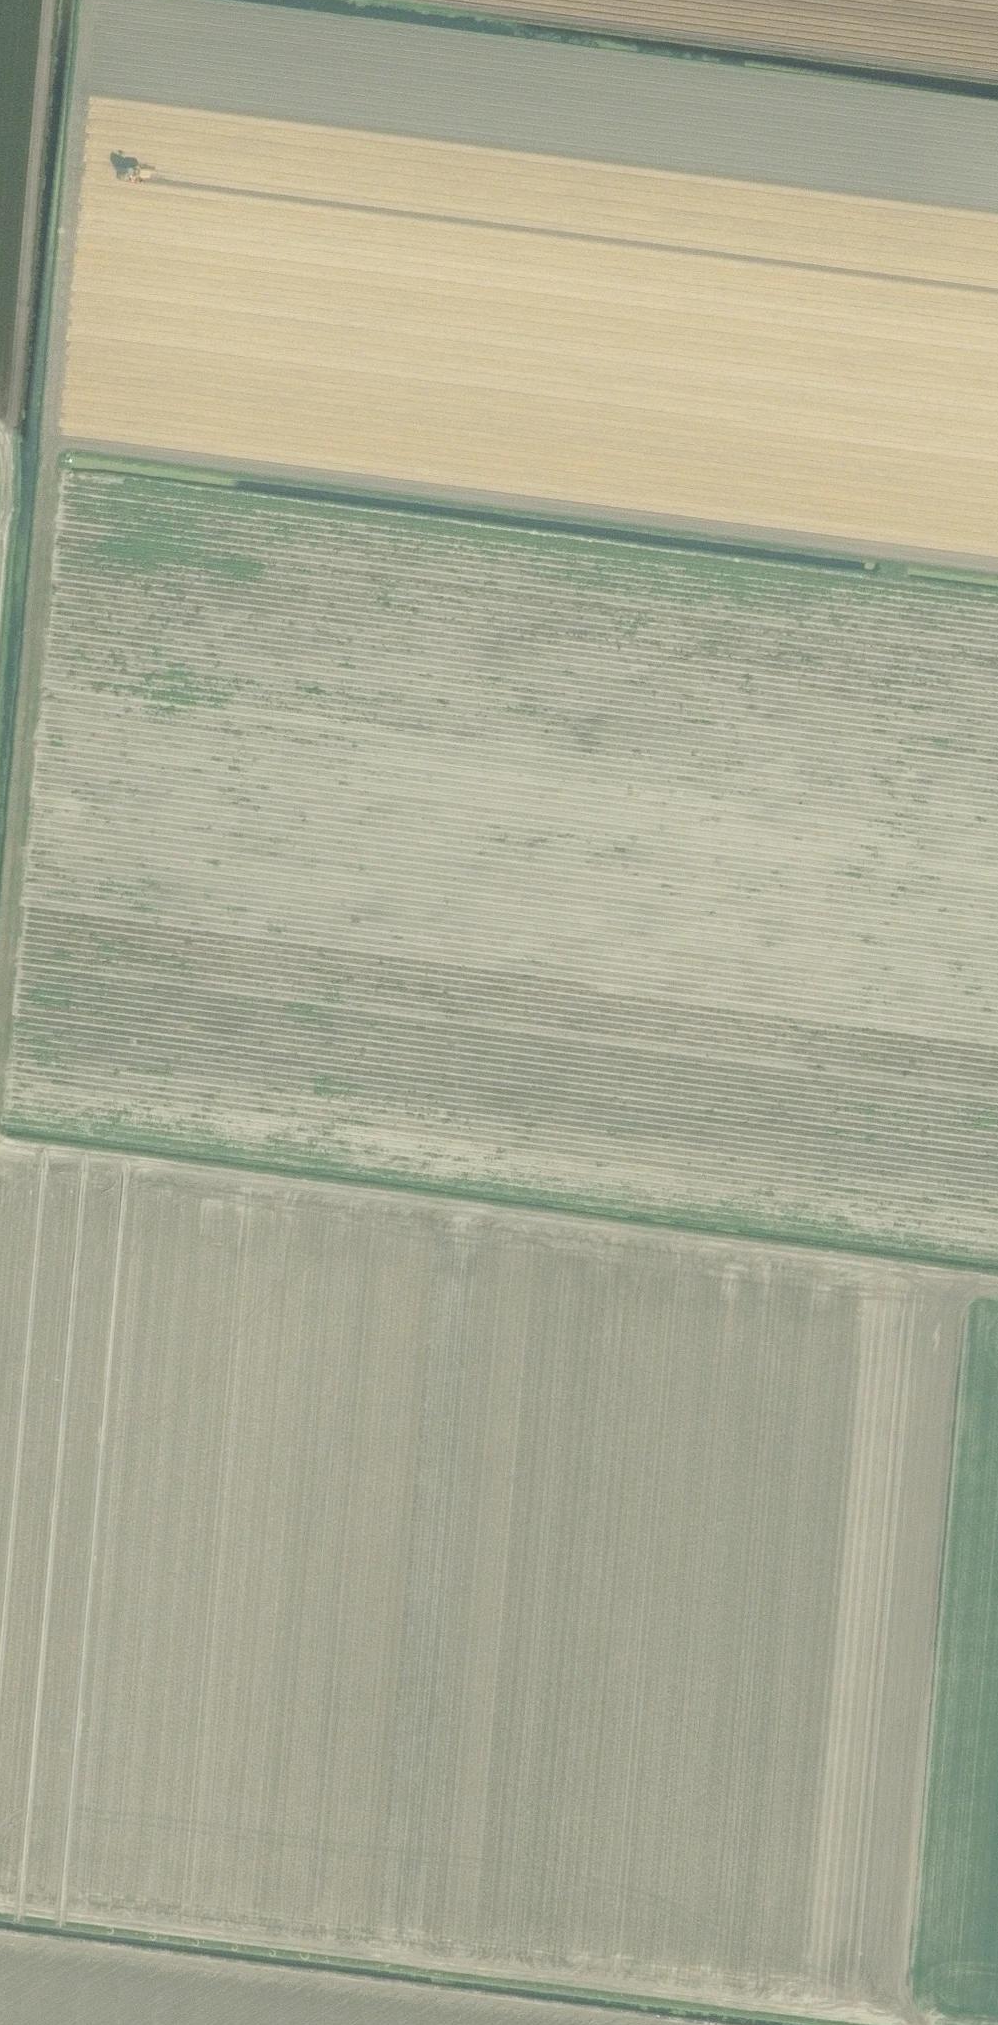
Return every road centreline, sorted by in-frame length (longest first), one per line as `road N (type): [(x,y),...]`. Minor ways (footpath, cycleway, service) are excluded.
road 1 (track): [(33,568),(51,440),(997,565)]
road 2 (track): [(997,1282),(0,1144)]

